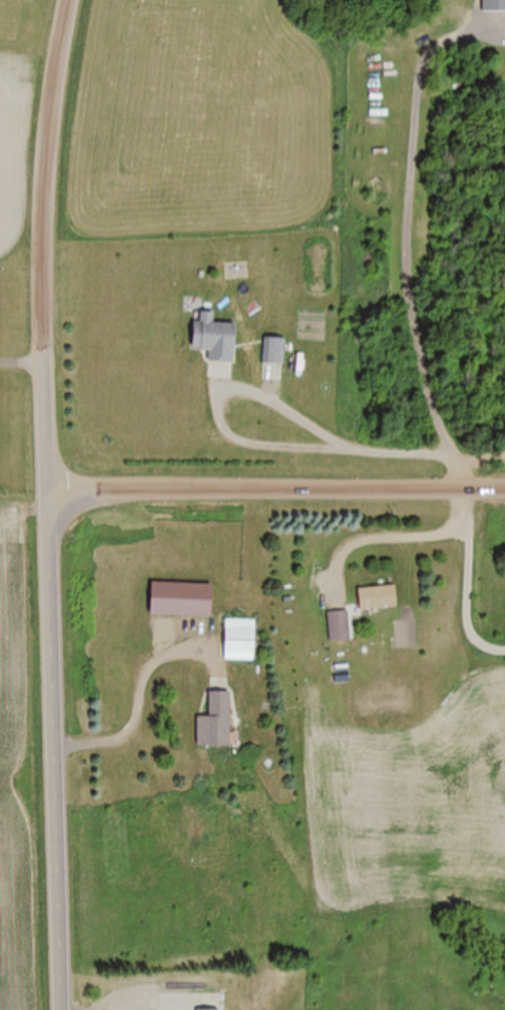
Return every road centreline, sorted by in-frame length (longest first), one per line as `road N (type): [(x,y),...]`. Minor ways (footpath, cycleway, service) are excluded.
road 1 (tertiary): [(61,1009),(42,341),(45,112),(70,0)]
road 2 (residential): [(504,494),(50,495)]
road 3 (residential): [(257,705),(256,676),(351,643),(378,621),(381,542),(373,494)]

